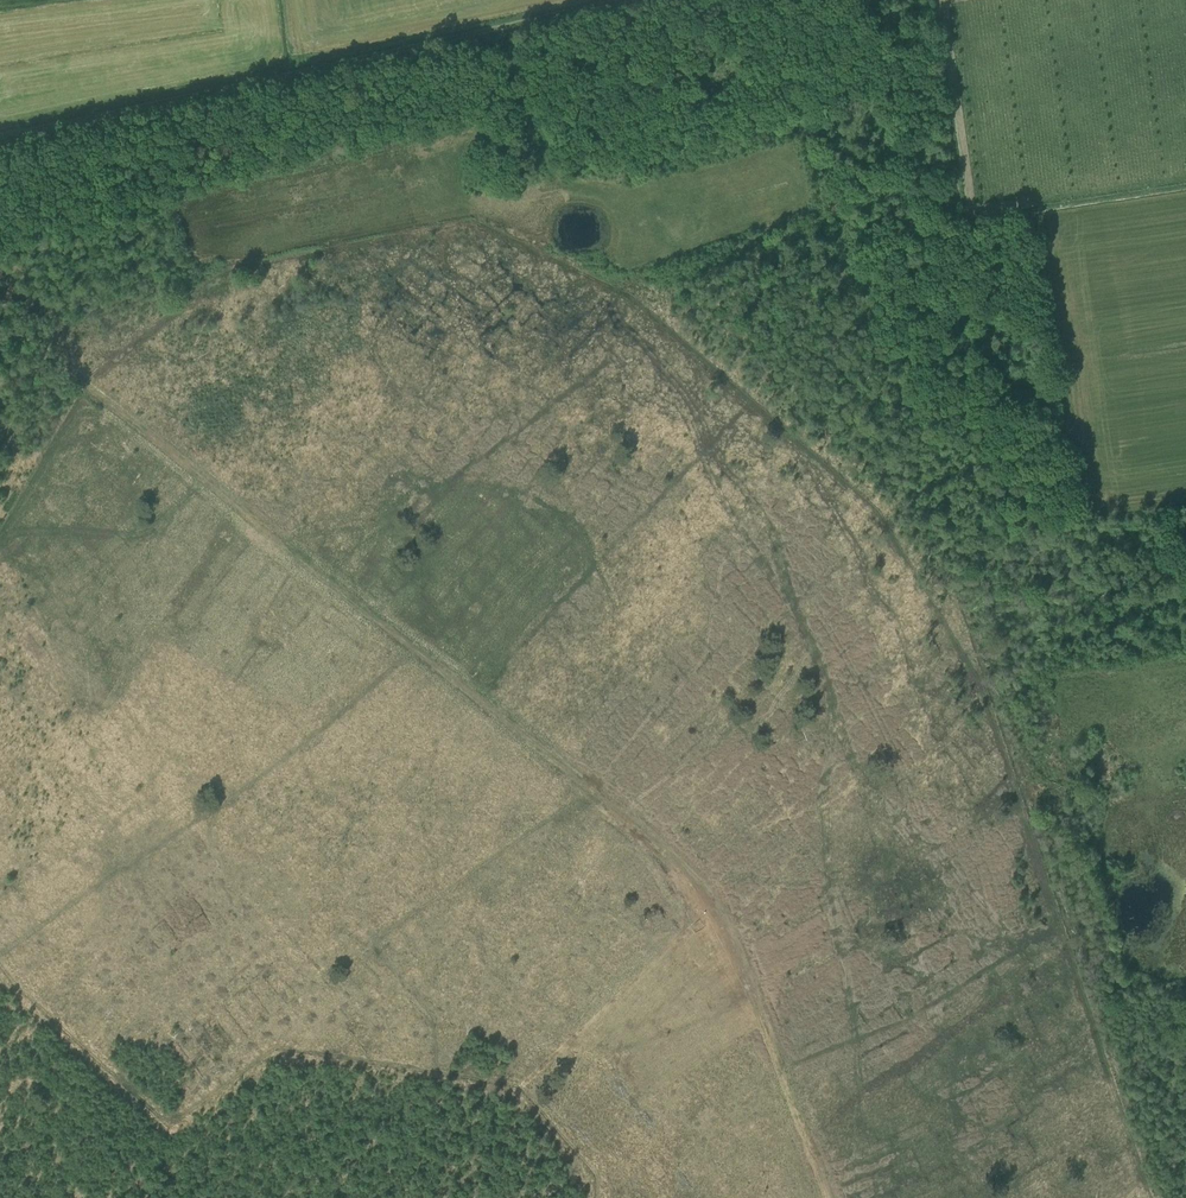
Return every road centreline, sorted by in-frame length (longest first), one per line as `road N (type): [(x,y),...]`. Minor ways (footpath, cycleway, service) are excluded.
road 1 (track): [(0,138),(640,0)]
road 2 (track): [(499,28),(504,60),(470,142)]

